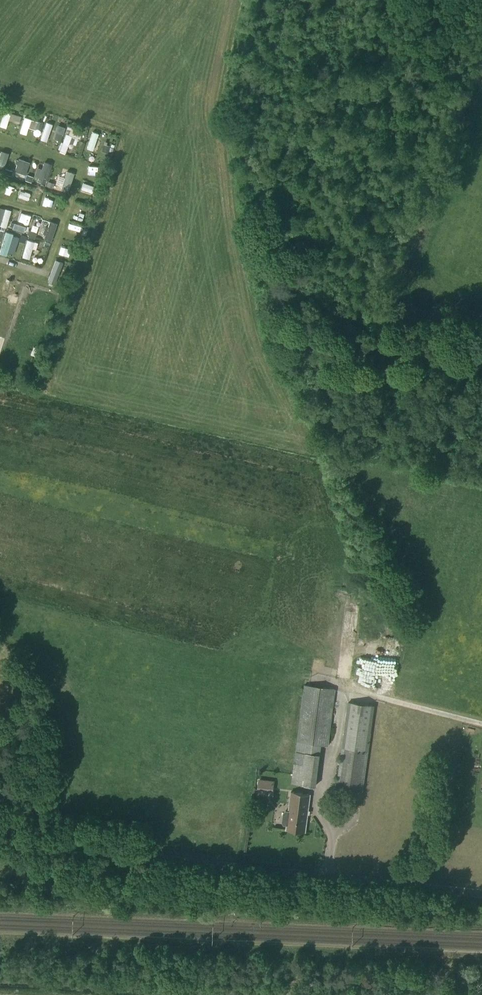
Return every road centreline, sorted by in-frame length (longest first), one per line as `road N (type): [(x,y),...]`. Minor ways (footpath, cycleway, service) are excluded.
road 1 (unclassified): [(481,893),(228,866),(0,828)]
road 2 (track): [(345,687),(481,724)]

